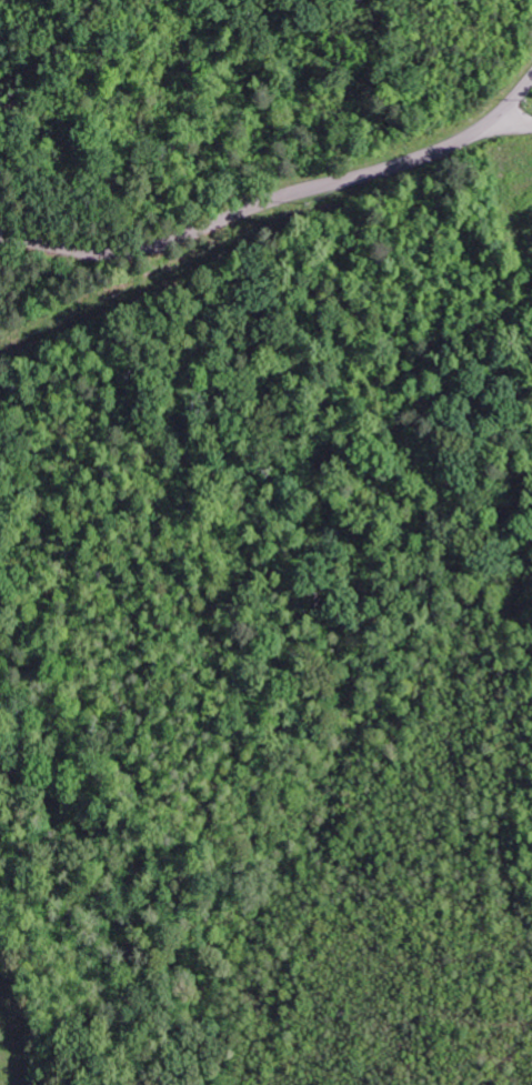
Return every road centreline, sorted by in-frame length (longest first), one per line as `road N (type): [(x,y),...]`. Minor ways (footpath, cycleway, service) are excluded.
road 1 (residential): [(0,235),(90,255),(134,254),(268,203),(388,173),(494,122)]

